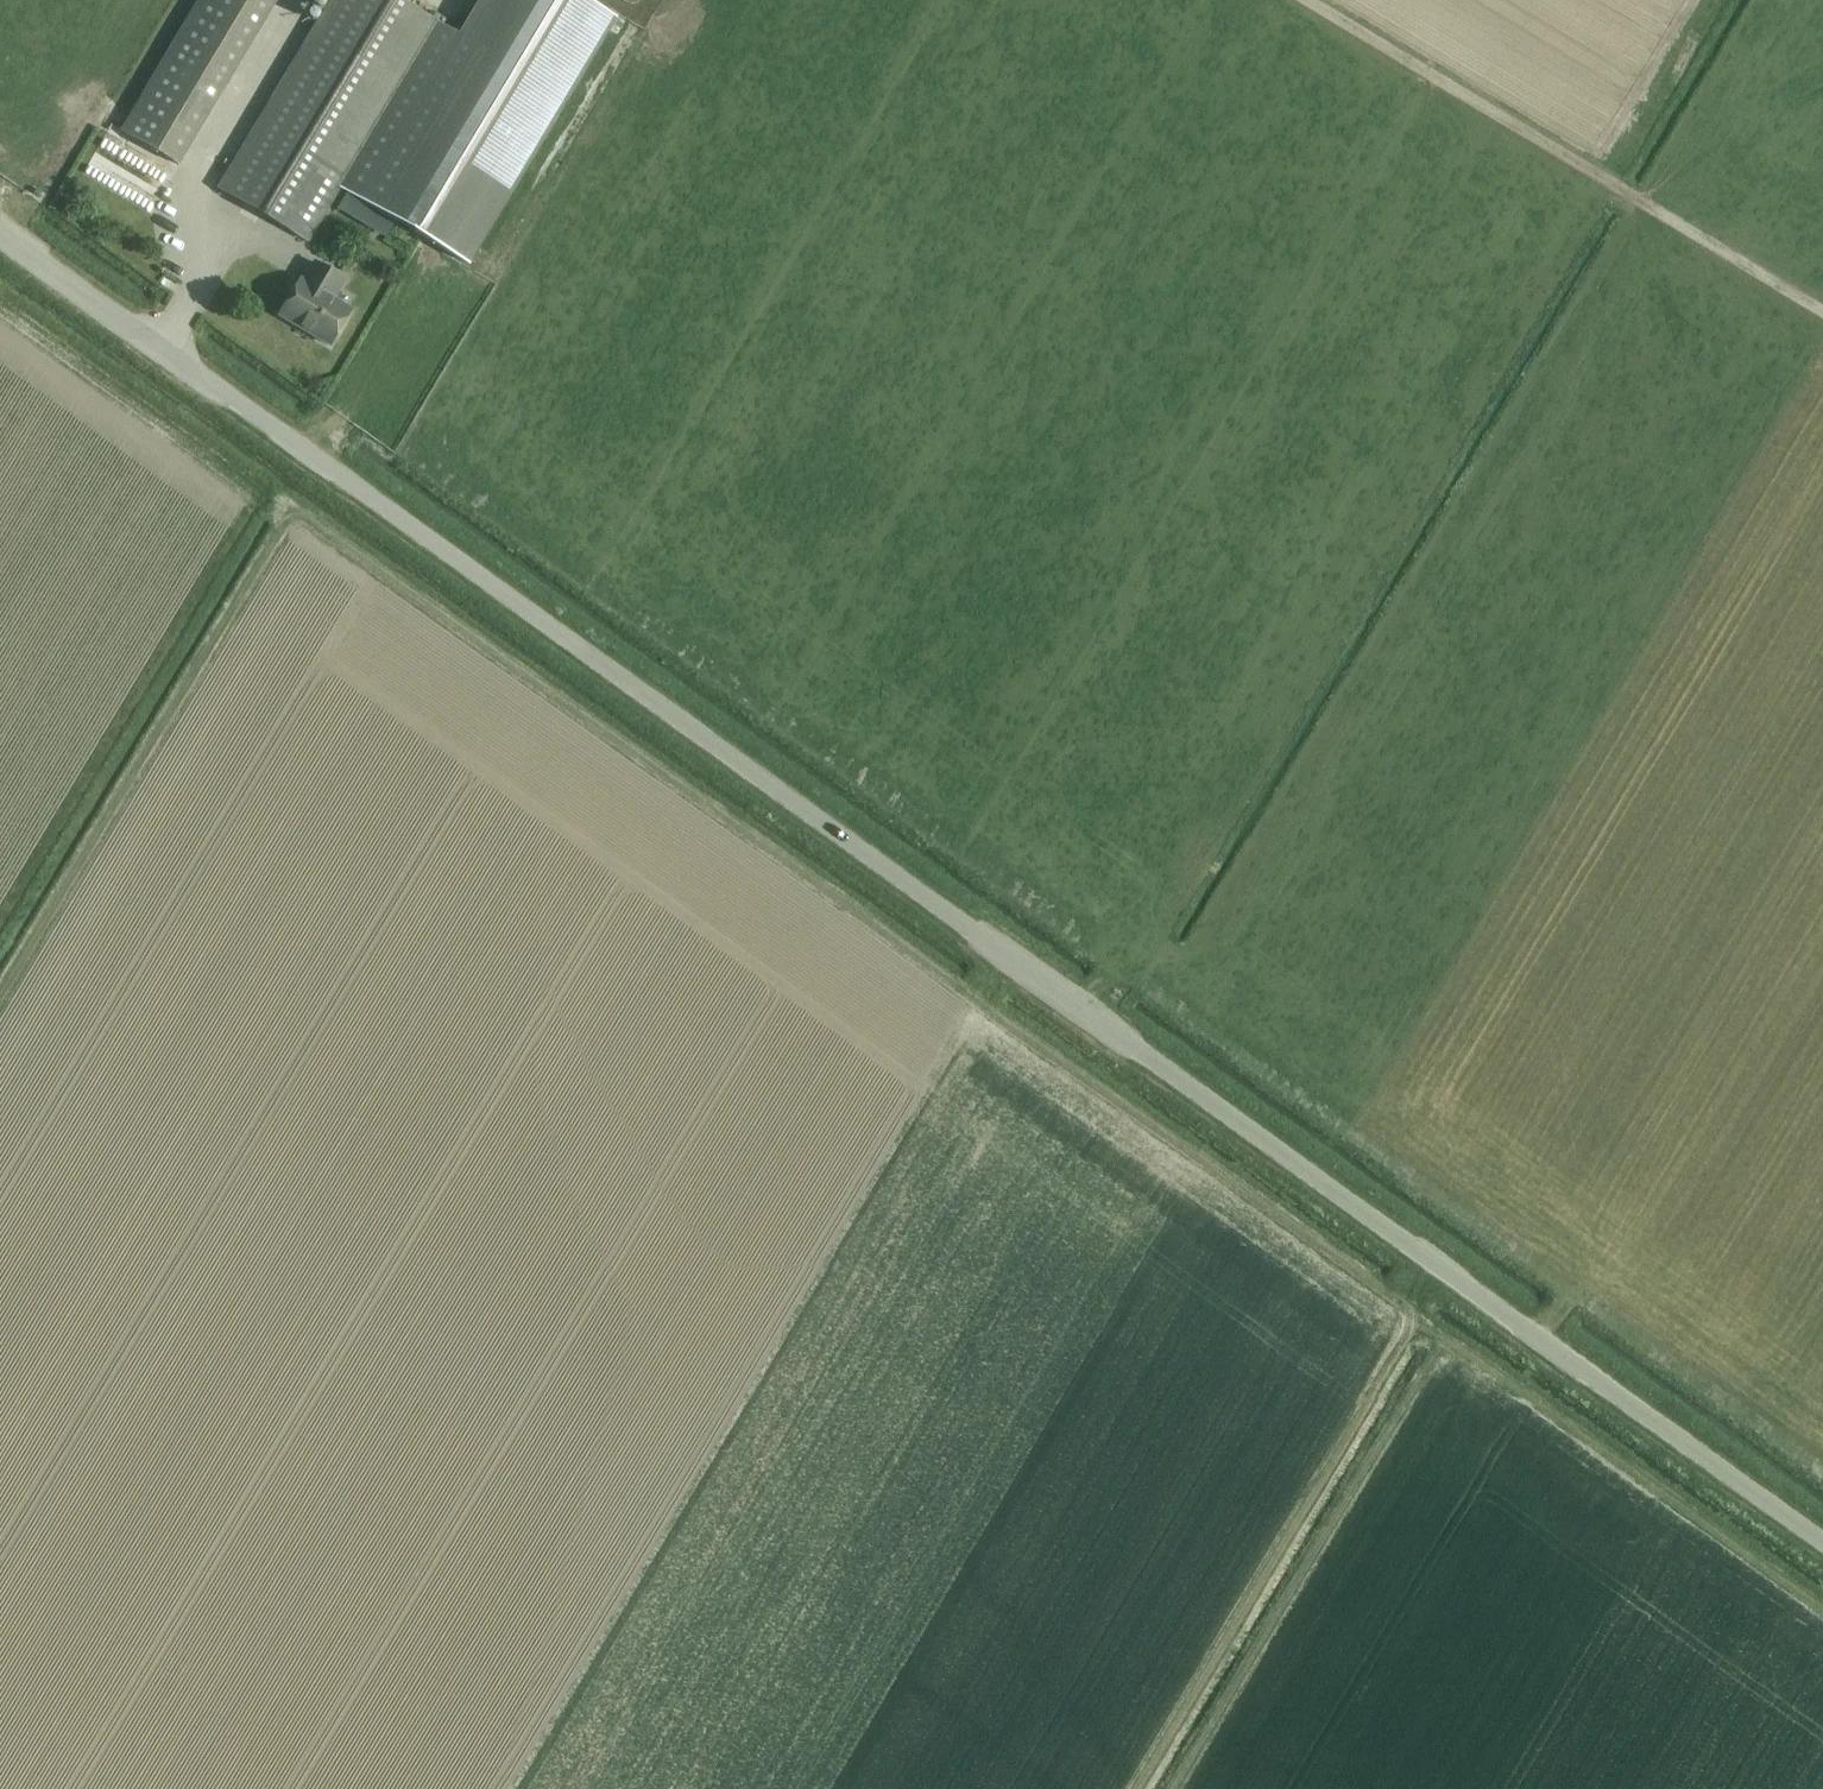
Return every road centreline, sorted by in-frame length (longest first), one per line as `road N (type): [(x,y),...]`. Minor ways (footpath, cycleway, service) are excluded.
road 1 (unclassified): [(1822,1539),(0,223)]

